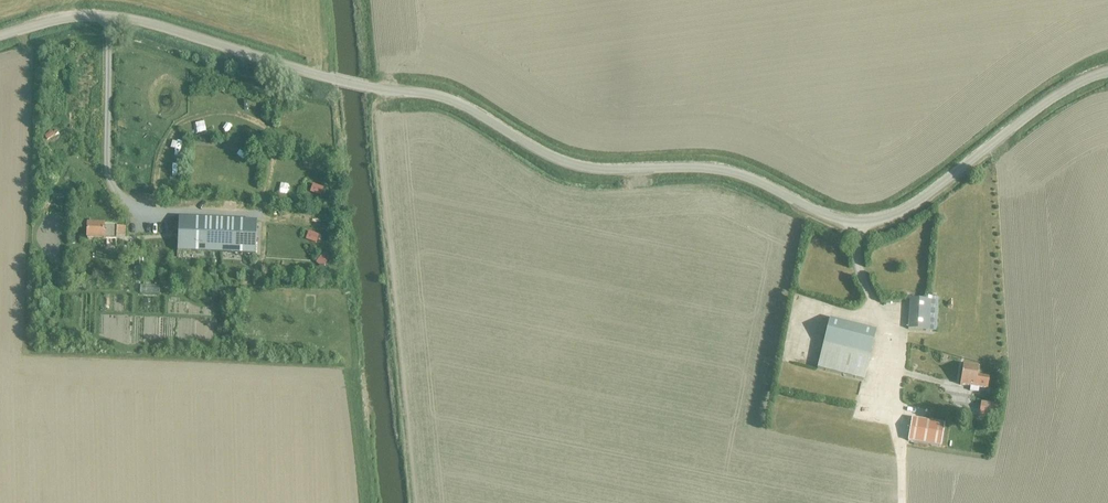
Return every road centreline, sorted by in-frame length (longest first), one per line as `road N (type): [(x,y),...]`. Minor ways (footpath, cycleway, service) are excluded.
road 1 (unclassified): [(369,89),(455,102),(581,167),(733,173),(854,224),(905,212),(1017,126),(1107,75)]
road 2 (unclassified): [(0,39),(111,19),(332,80)]

